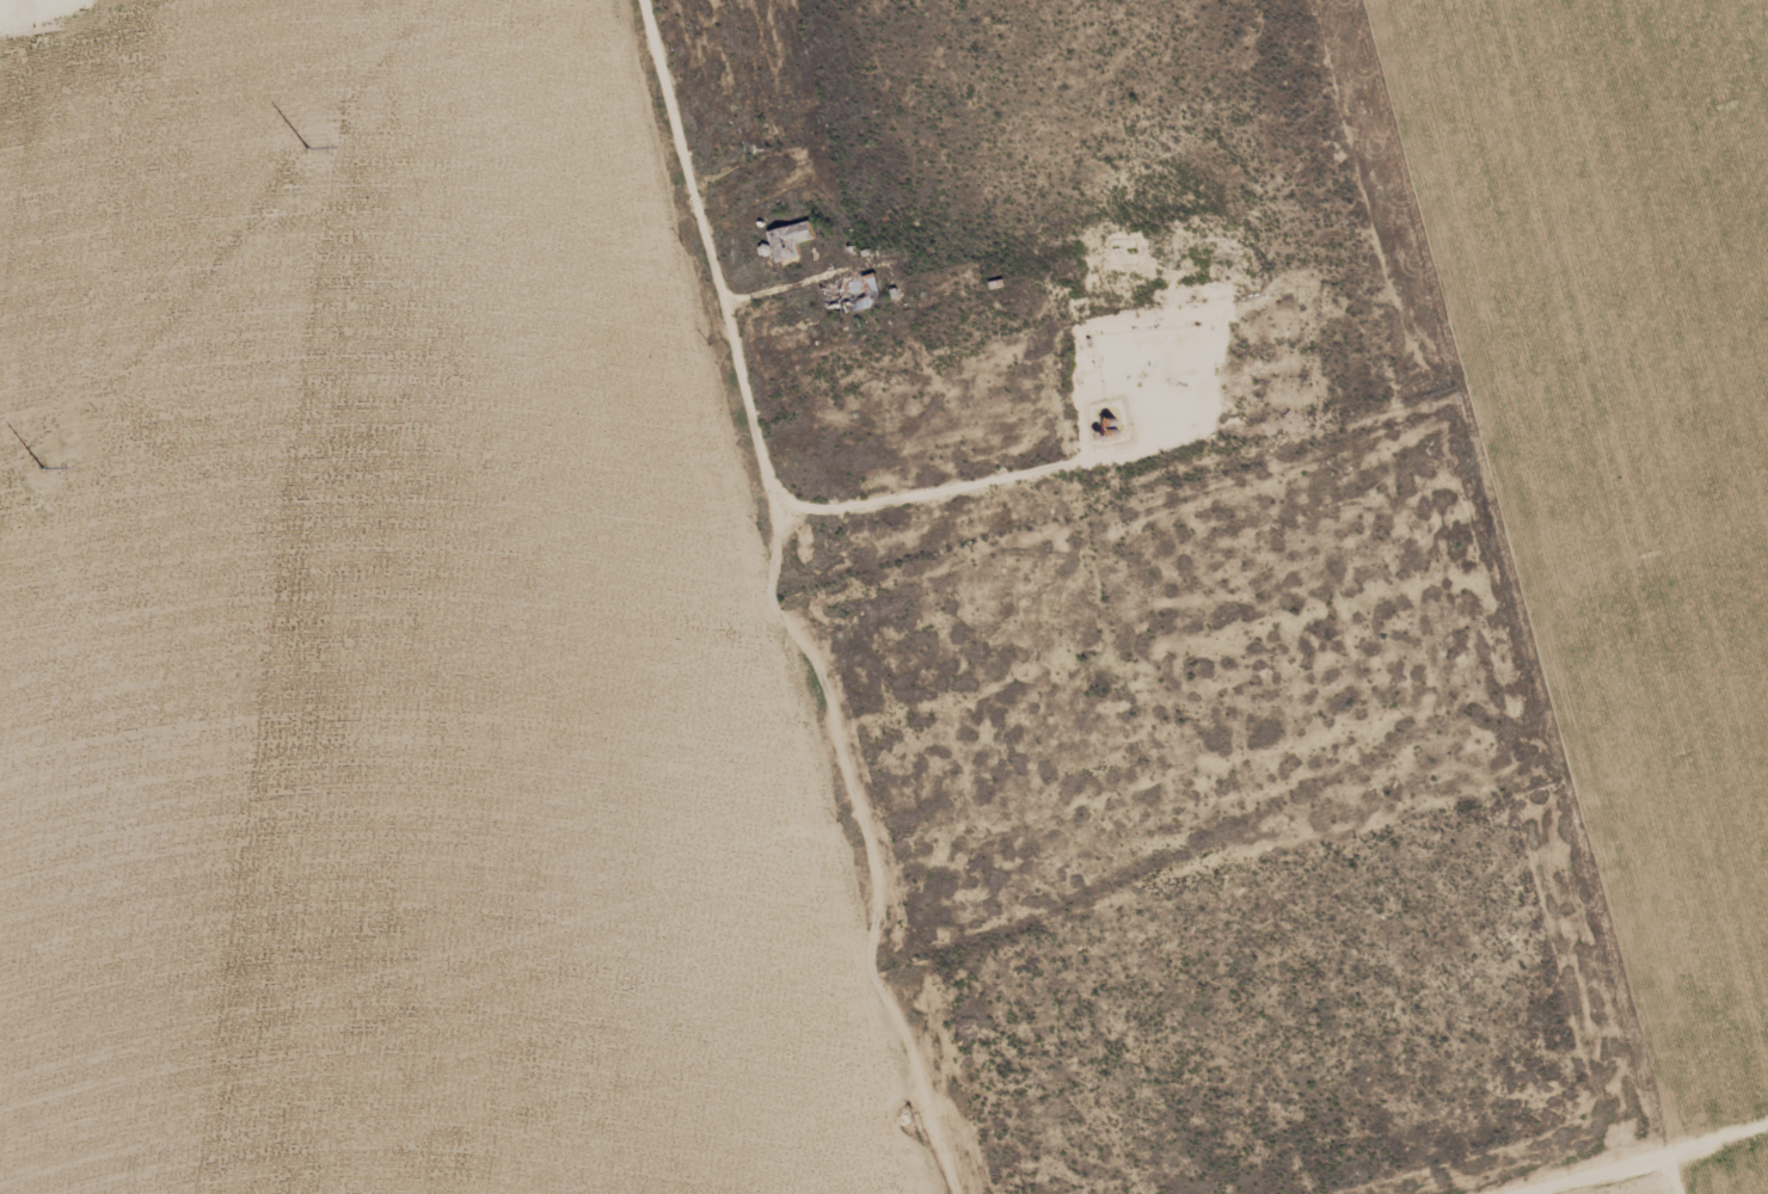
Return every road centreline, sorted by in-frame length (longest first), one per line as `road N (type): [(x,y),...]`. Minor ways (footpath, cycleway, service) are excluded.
road 1 (track): [(654,0),(790,492),(827,547),(915,553),(1190,468)]

